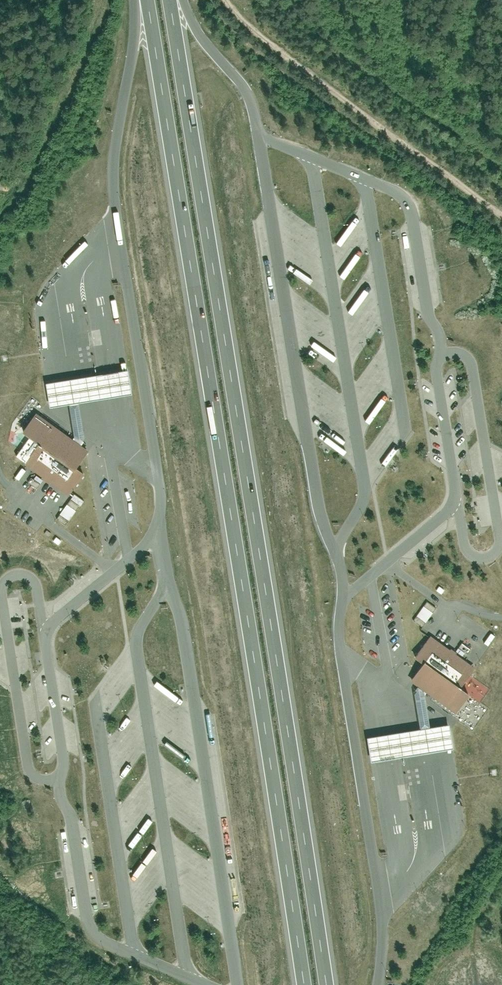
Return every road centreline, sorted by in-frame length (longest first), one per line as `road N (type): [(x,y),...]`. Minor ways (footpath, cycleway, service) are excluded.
road 1 (motorway): [(327,984),(170,0)]
road 2 (motorway): [(148,0),(304,984)]
road 3 (track): [(227,0),(265,40),(501,215)]

